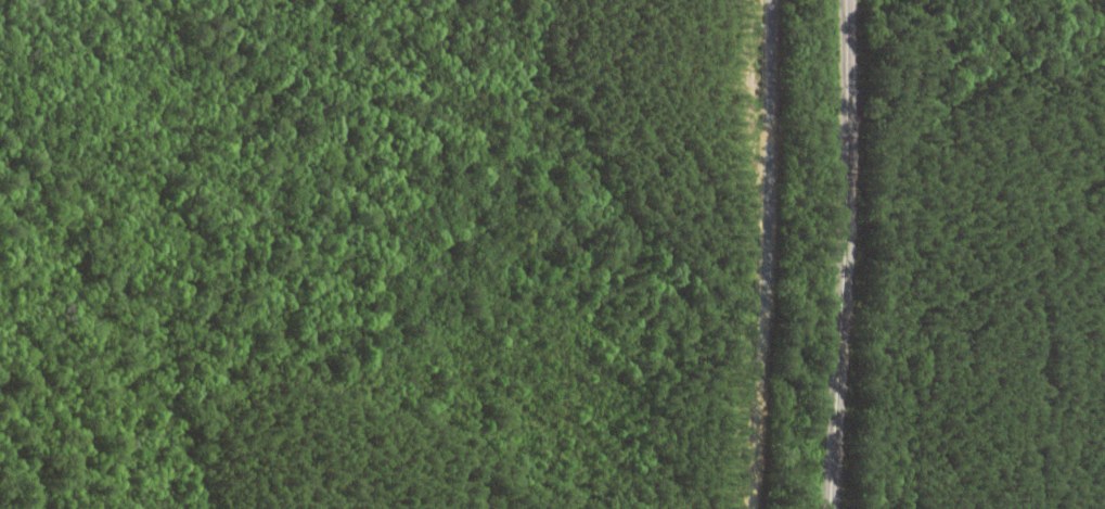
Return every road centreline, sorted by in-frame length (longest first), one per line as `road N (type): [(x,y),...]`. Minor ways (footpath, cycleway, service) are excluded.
road 1 (residential): [(757,508),(773,229),(769,0)]

